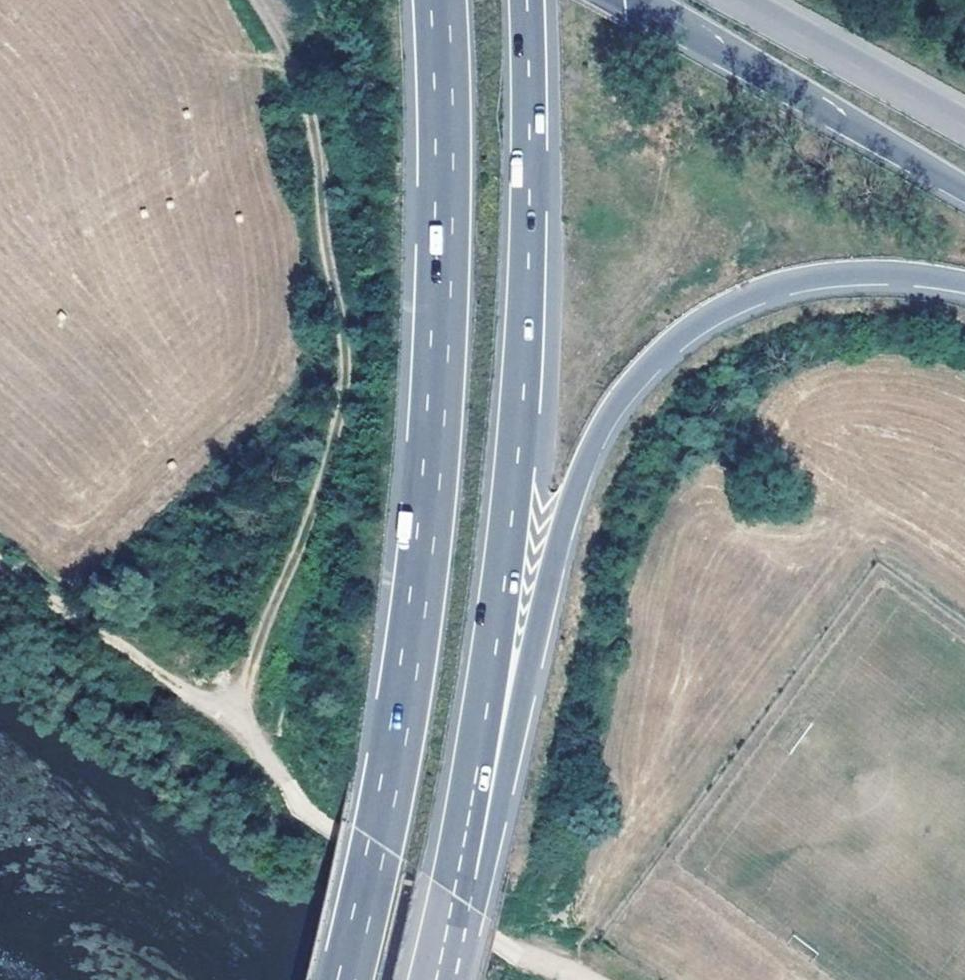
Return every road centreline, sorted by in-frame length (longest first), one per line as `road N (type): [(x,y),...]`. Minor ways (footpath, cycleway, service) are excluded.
road 1 (track): [(0,568),(219,731),(243,702),(320,441),(339,291),(318,142),(251,0)]
road 2 (motorway): [(437,0),(428,438),(381,804),(345,979)]
road 3 (motorway): [(463,851),(507,749),(580,466),(624,392),(664,352),(768,289),(883,275),(964,287)]
road 4 (motorway): [(463,851),(510,520),(525,307),(530,0)]
road 5 (unclassified): [(219,731),(318,815),(565,979)]
road 6 (motorway): [(631,0),(964,194)]
road 7 (motorway): [(964,135),(728,0)]
road 8 (motorway): [(434,979),(463,851)]

